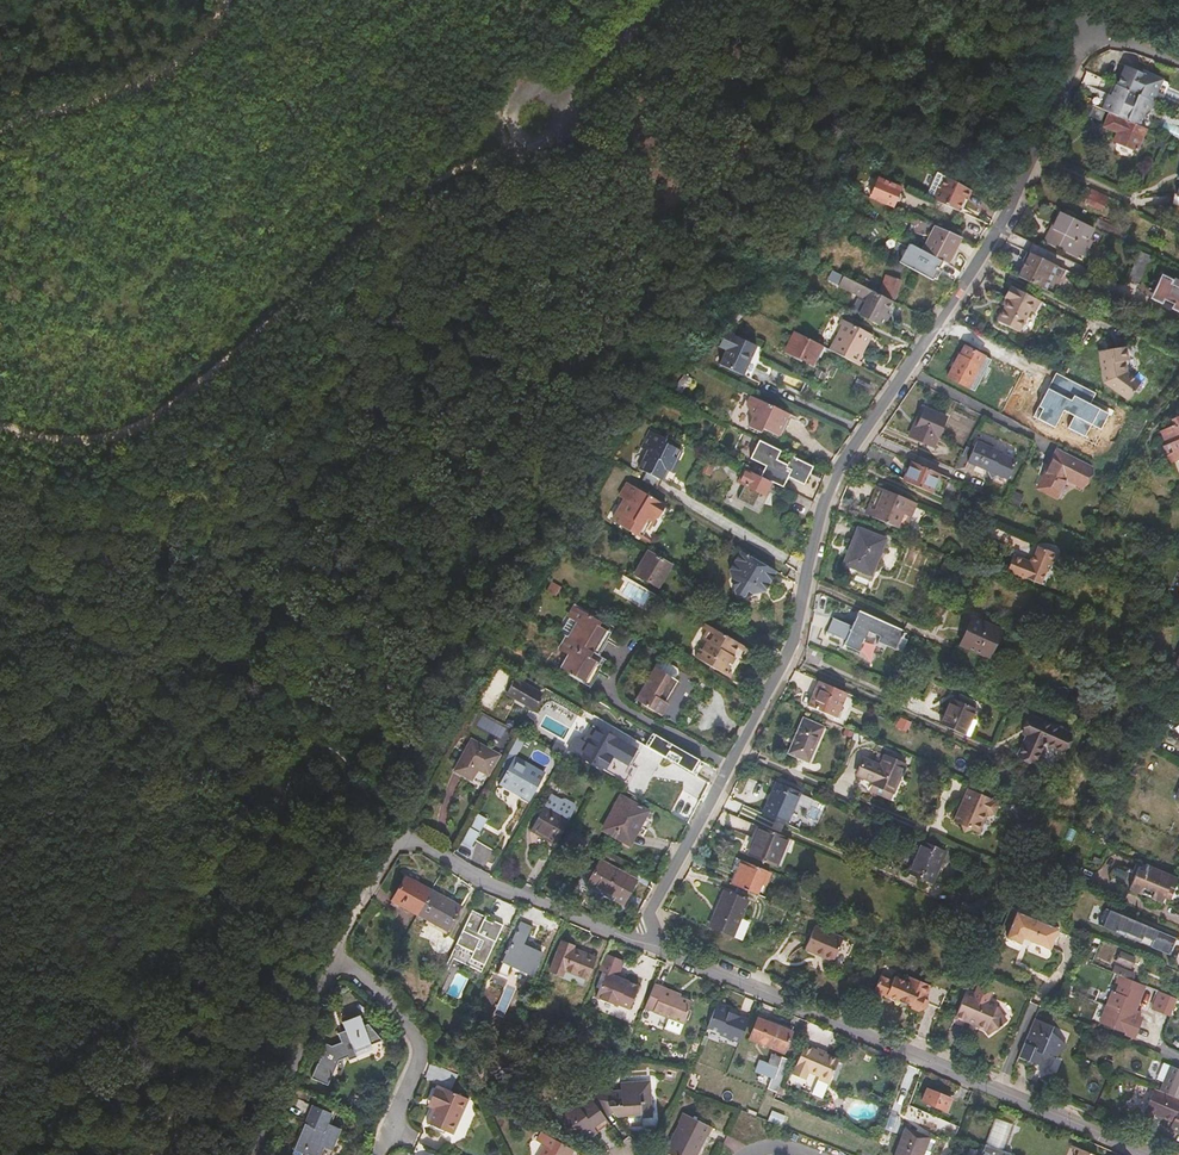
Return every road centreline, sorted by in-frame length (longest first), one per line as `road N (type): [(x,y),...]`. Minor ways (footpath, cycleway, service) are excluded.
road 1 (unclassified): [(1087,31),(998,230),(842,463),(819,519),(788,656),(644,943)]
road 2 (track): [(509,138),(412,194),(156,419),(88,443),(0,424)]
road 3 (residential): [(1152,1154),(644,943)]
road 4 (track): [(0,126),(146,87),(189,59),(233,0)]
road 5 (residential): [(644,943),(488,883),(410,835)]
road 6 (residential): [(373,1154),(414,1066),(418,1039),(335,954)]
road 7 (residential): [(250,1154),(335,954)]
road 8 (track): [(666,0),(561,96)]
road 9 (residential): [(335,954),(359,904),(410,835)]

